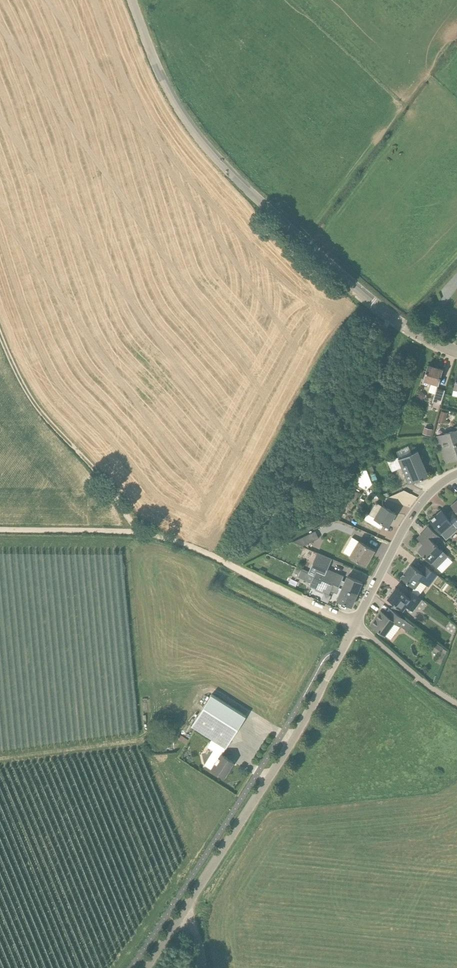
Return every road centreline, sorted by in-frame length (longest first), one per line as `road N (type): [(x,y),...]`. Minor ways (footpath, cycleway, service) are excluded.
road 1 (tertiary): [(146,967),(300,729),(405,526),(456,474)]
road 2 (tertiary): [(456,351),(359,291),(213,156),(170,96),(131,0)]
road 3 (track): [(143,534),(345,617),(456,705)]
road 4 (track): [(0,338),(33,403),(143,534)]
road 5 (track): [(143,534),(0,529)]

